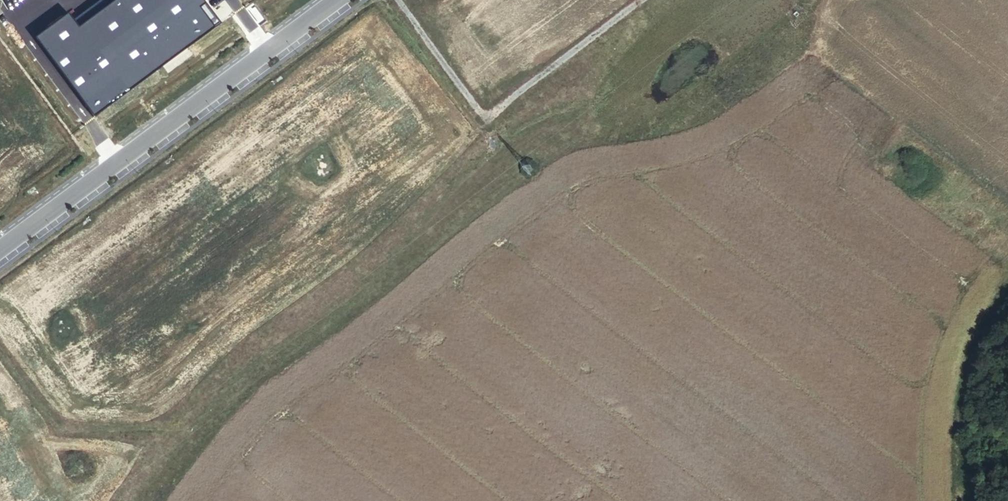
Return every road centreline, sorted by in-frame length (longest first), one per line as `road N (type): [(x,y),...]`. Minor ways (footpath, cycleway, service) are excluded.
road 1 (unclassified): [(0,249),(333,0)]

